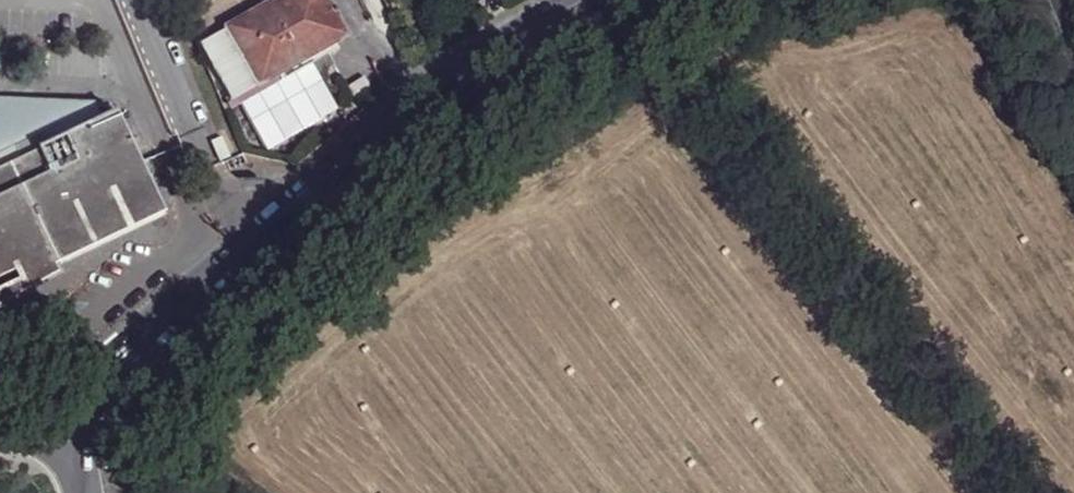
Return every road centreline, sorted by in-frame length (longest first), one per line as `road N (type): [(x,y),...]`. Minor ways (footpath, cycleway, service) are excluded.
road 1 (secondary): [(84,409),(304,193),(511,37),(581,0)]

